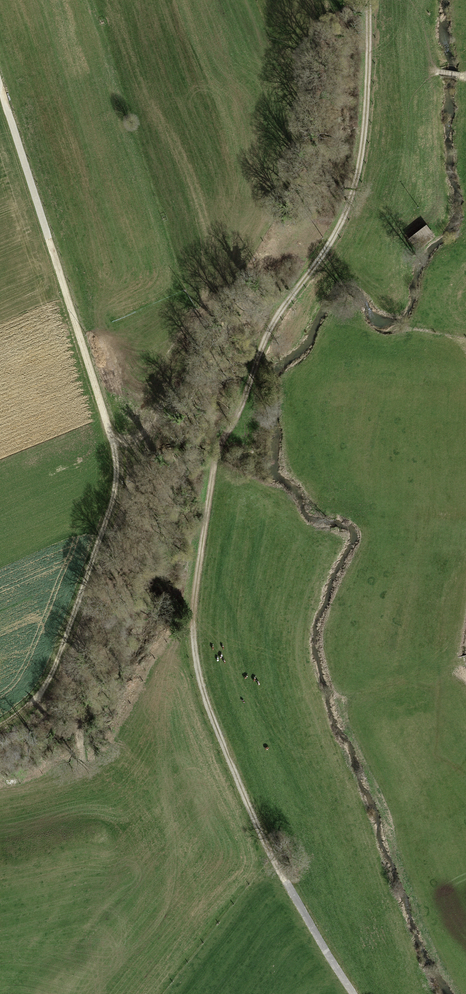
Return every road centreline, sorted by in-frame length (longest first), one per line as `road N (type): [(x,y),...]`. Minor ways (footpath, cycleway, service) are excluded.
road 1 (track): [(368,0),(364,126),(349,203),(278,316),(242,415),(215,459),(197,596),(203,689),(286,885)]
road 2 (track): [(0,88),(118,481),(50,683),(6,725)]
road 3 (unclassified): [(286,885),(352,993)]

